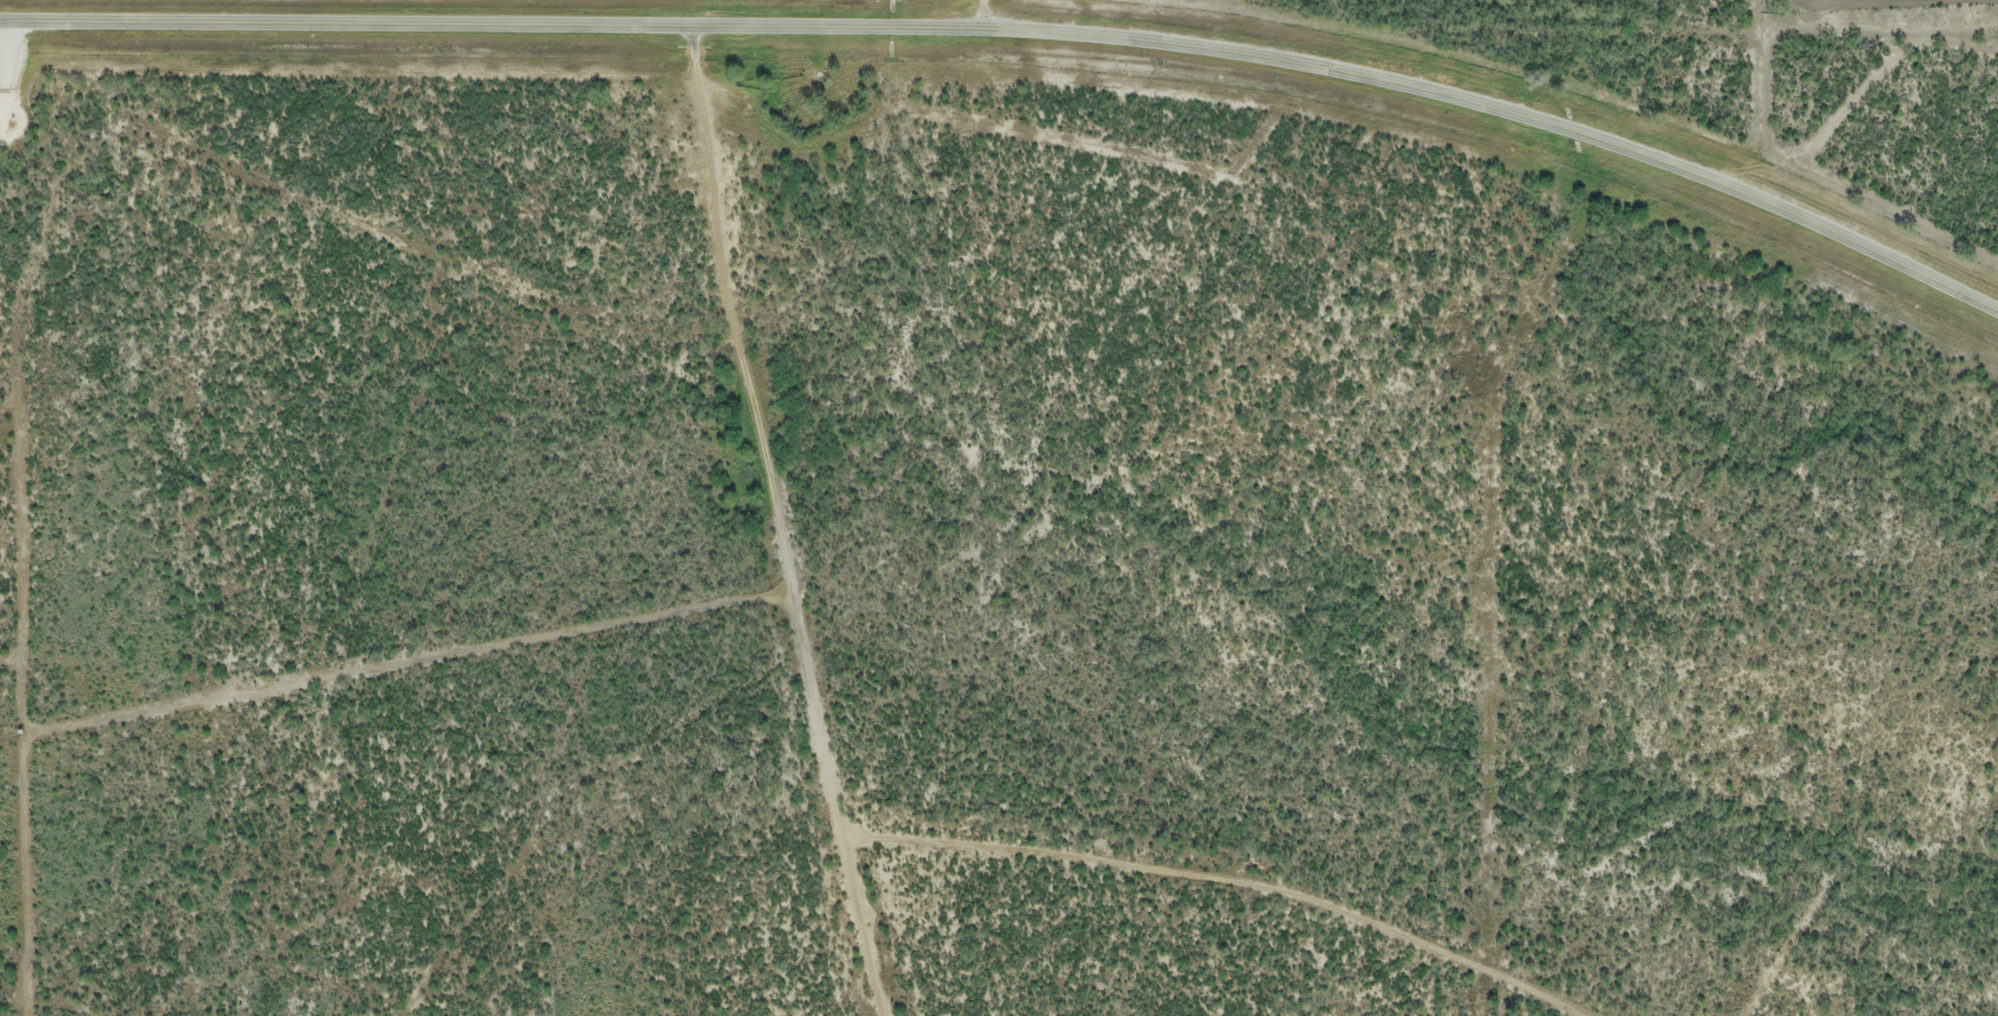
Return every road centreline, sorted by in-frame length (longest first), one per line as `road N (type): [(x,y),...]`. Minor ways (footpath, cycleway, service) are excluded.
road 1 (secondary): [(1997,315),(1791,213),(1641,159),(1373,83),(1260,63),(1040,32),(954,29),(0,29)]

